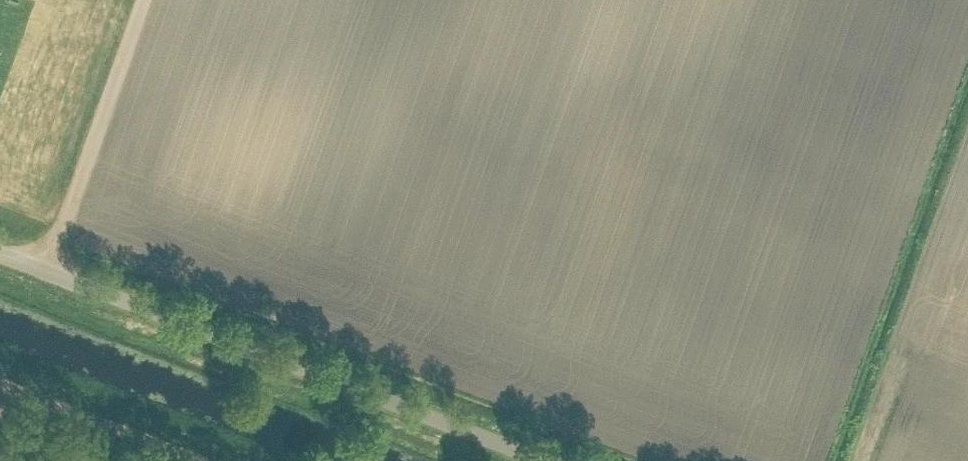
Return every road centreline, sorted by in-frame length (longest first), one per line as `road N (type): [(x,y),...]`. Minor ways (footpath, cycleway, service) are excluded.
road 1 (unclassified): [(549,460),(0,250)]
road 2 (track): [(50,270),(145,0)]
road 3 (unclassified): [(206,460),(0,382)]

